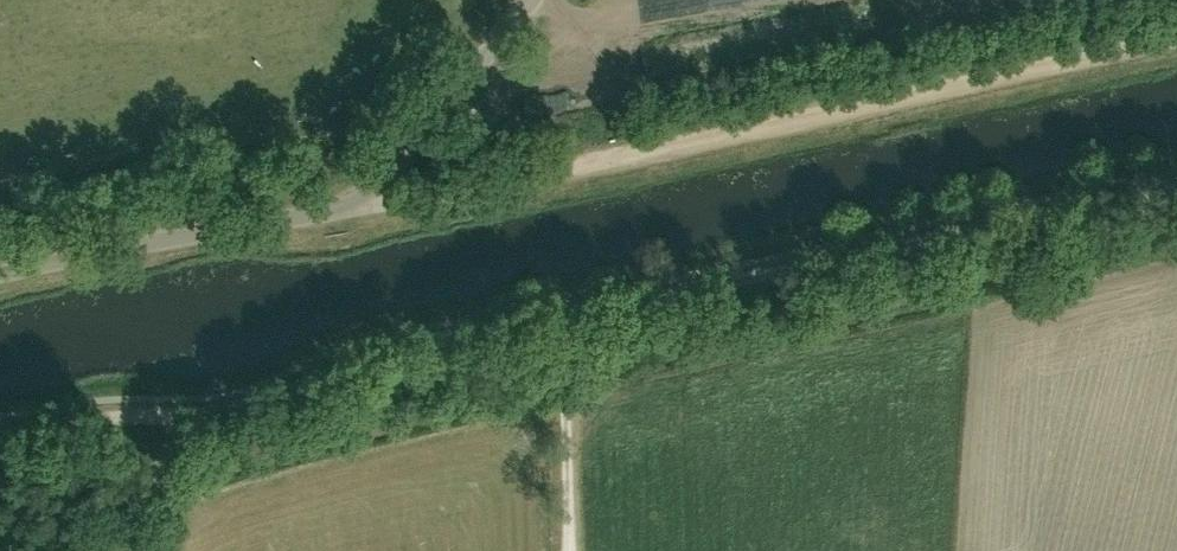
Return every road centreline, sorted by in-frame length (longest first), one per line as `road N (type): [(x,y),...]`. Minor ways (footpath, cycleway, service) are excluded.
road 1 (track): [(374,195),(421,201),(1176,34)]
road 2 (unclassified): [(0,273),(357,206),(412,151),(533,0)]
road 3 (track): [(563,318),(1176,186)]
road 4 (track): [(203,418),(402,350),(563,318)]
road 5 (track): [(563,318),(571,550)]
road 6 (track): [(0,431),(91,416),(203,418)]
road 7 (track): [(100,550),(203,418)]

